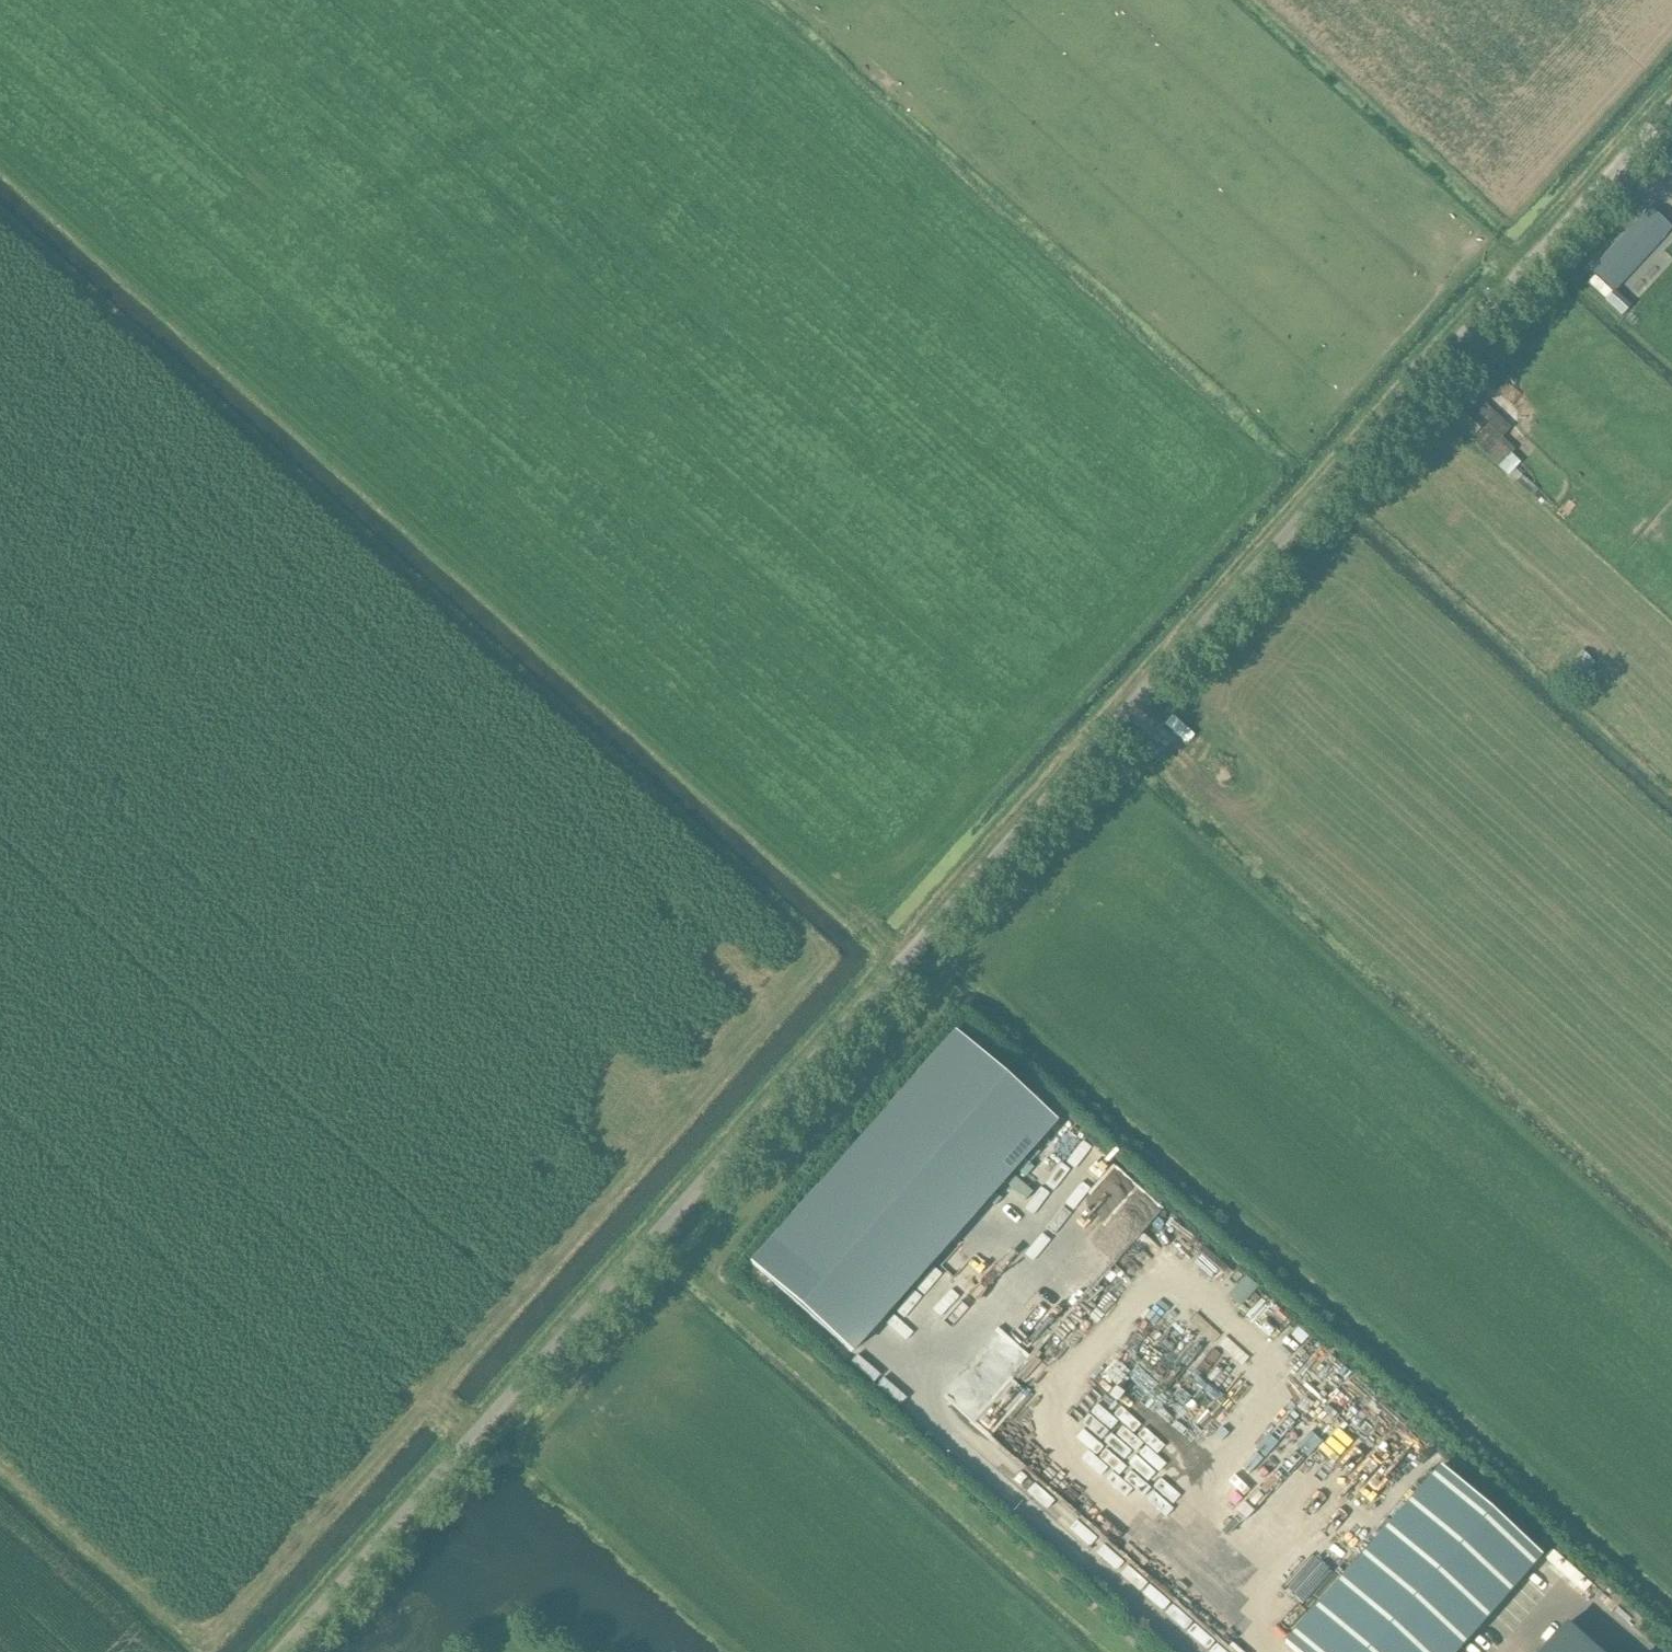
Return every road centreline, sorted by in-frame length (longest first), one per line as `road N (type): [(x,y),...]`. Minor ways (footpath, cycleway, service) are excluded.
road 1 (unclassified): [(284,1651),(1671,104)]

